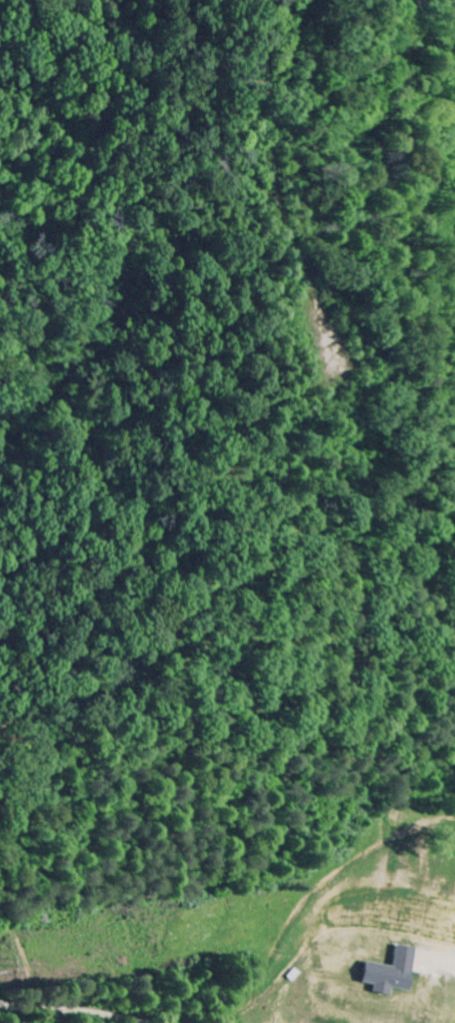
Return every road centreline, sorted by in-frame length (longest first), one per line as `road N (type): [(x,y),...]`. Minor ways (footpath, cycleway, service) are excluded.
road 1 (residential): [(157,1022),(0,1004)]

